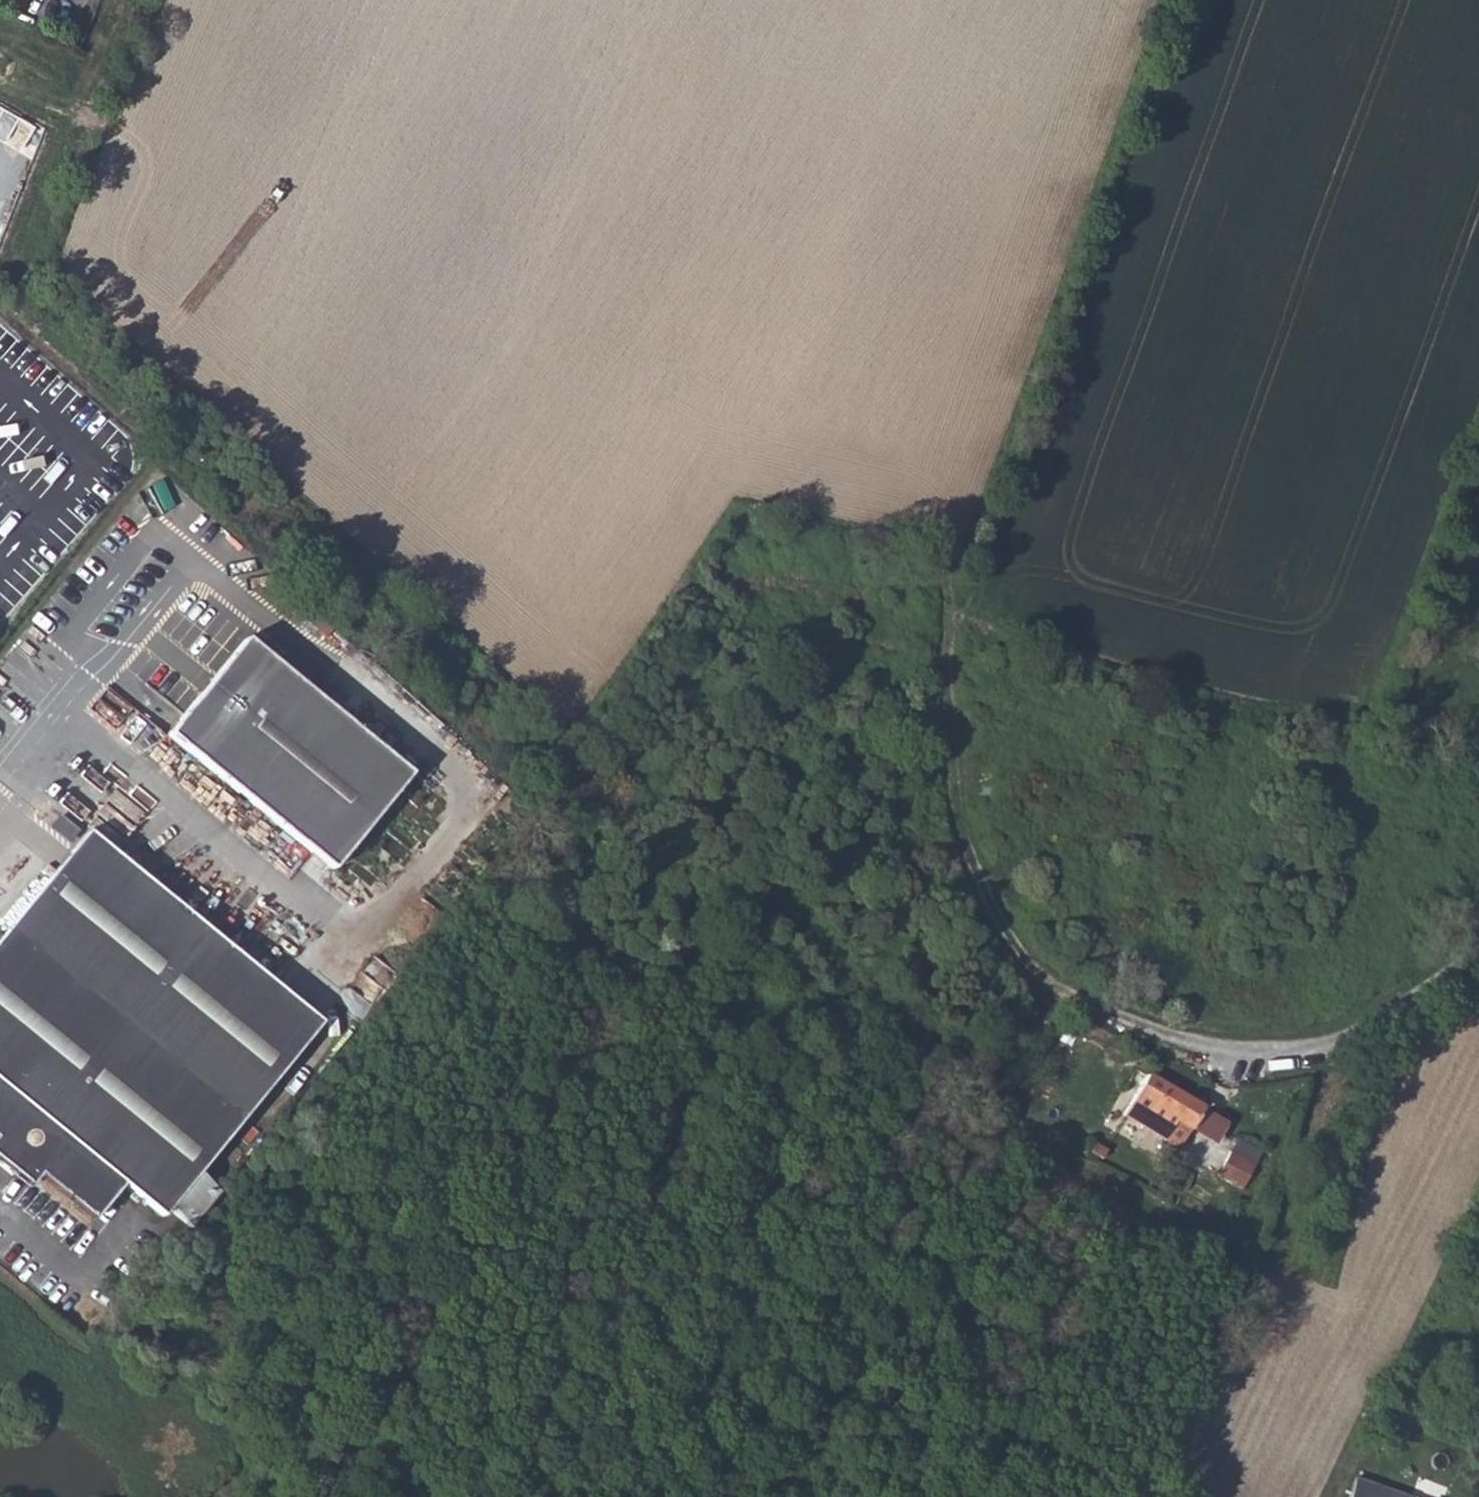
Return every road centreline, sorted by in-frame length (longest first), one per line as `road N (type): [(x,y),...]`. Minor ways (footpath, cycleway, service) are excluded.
road 1 (track): [(1478,954),(1348,1039),(1284,1059),(1222,1054),(1083,1011),(1032,965),(992,912),(949,818),(946,645)]

